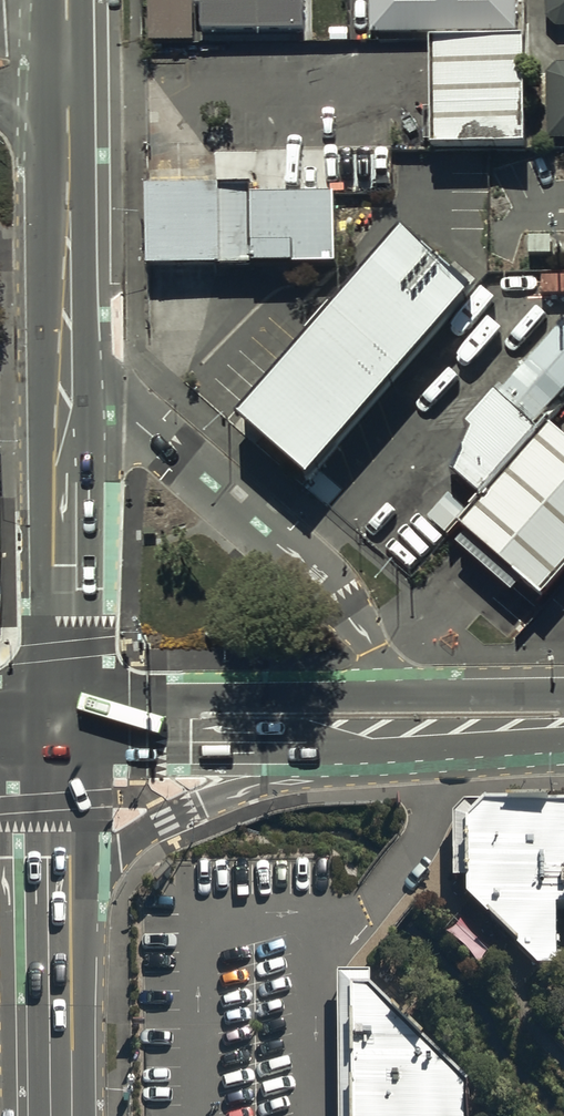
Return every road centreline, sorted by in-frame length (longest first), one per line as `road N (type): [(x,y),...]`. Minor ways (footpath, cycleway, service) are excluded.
road 1 (unclassified): [(69,358),(299,560),(440,722)]
road 2 (secondary): [(498,721),(428,759),(310,775),(177,813),(62,892)]
road 3 (secondary): [(60,726),(440,722)]
road 4 (secondary): [(60,726),(69,358)]
road 5 (secondary): [(69,358),(65,65)]
road 6 (secondary): [(60,1115),(62,892)]
road 7 (secondary): [(62,892),(60,726)]

